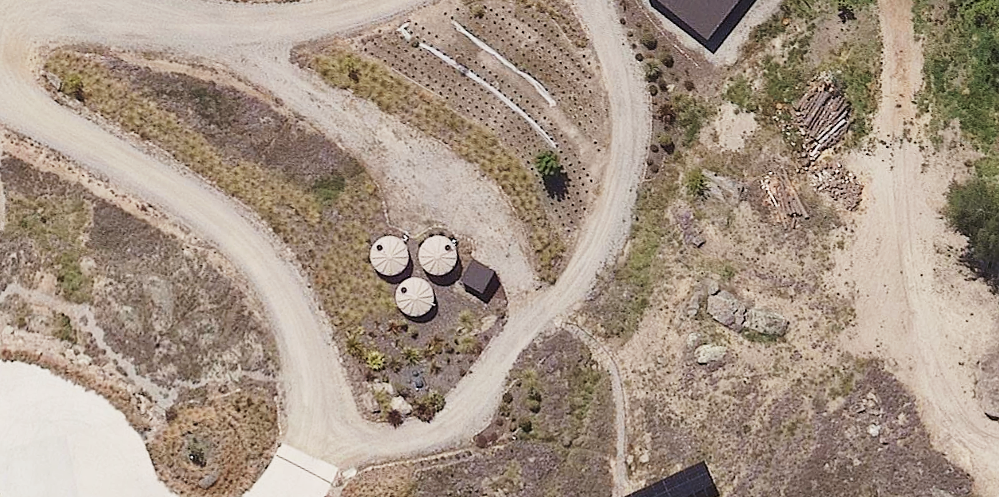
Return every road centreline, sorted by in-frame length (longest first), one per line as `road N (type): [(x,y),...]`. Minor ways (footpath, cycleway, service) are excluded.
road 1 (track): [(230,27),(452,181),(538,310),(461,422),(294,448)]
road 2 (track): [(900,0),(918,314),(964,423),(998,453)]
road 3 (track): [(587,0),(628,120),(604,220),(538,310)]

